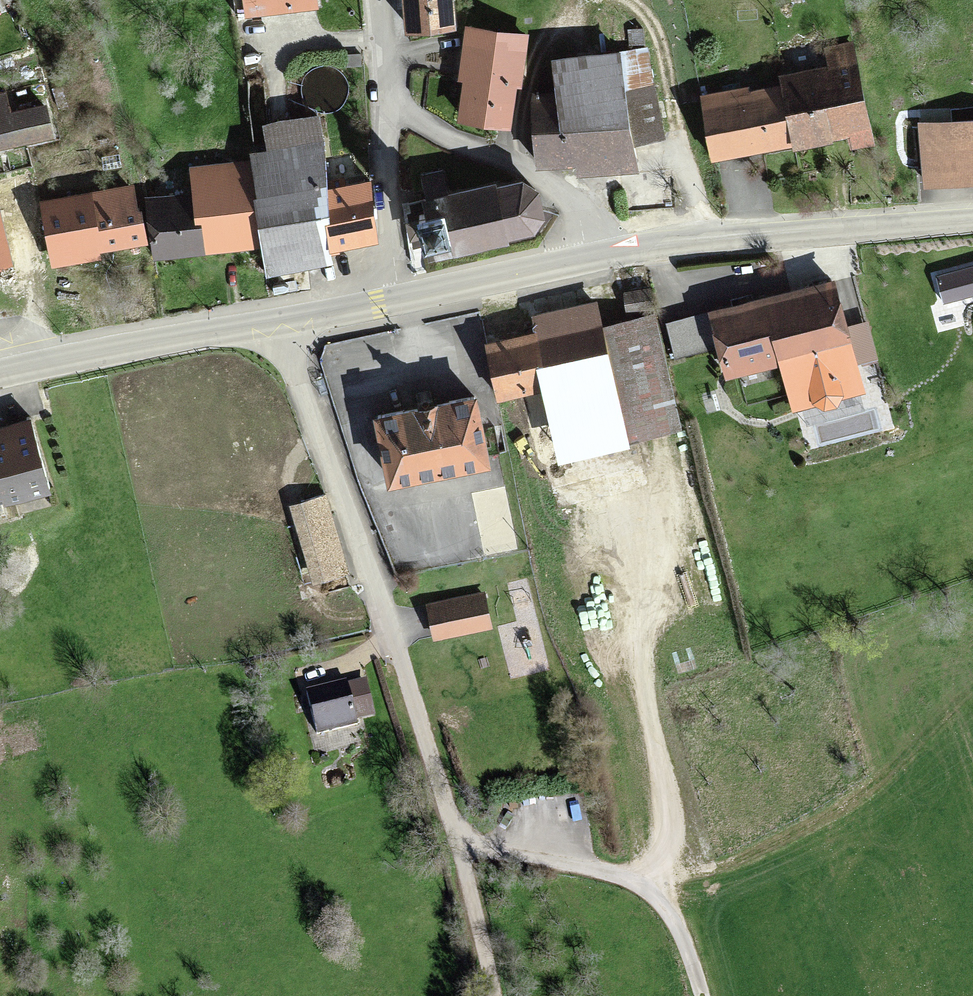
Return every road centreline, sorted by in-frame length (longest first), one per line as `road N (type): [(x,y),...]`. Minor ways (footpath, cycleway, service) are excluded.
road 1 (track): [(457,852),(284,319)]
road 2 (secondary): [(0,374),(397,298)]
road 3 (secondary): [(626,252),(972,220)]
road 4 (track): [(701,995),(668,909),(646,886),(457,852)]
road 5 (residential): [(626,252),(546,179),(383,109)]
road 6 (track): [(880,762),(668,909)]
road 7 (secondary): [(397,298),(626,252)]
road 8 (residential): [(397,298),(383,109)]
road 9 (track): [(494,995),(457,852)]

